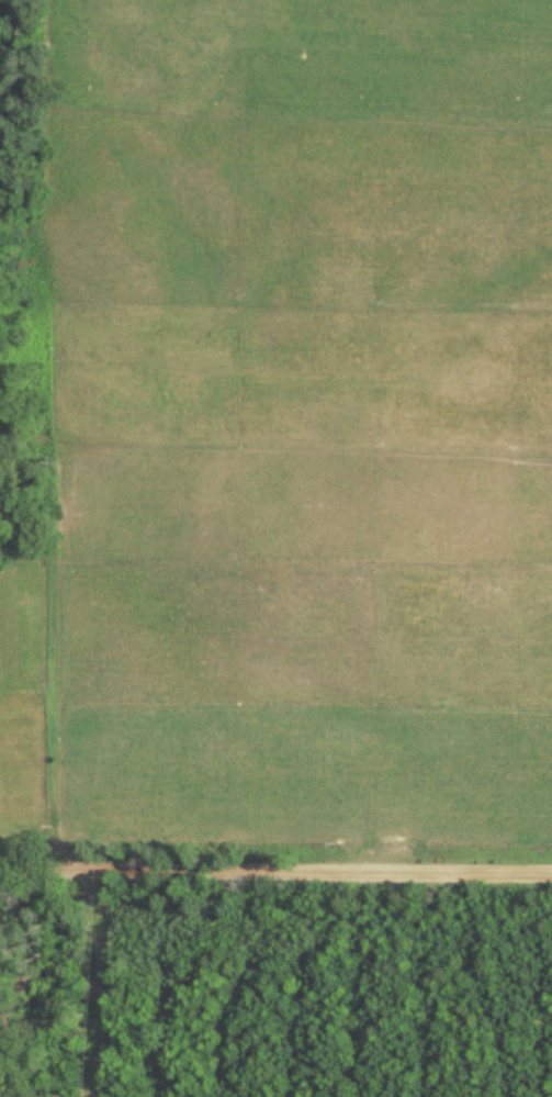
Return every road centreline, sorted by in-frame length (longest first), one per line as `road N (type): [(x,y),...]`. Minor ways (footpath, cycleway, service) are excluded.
road 1 (residential): [(0,867),(551,870)]

